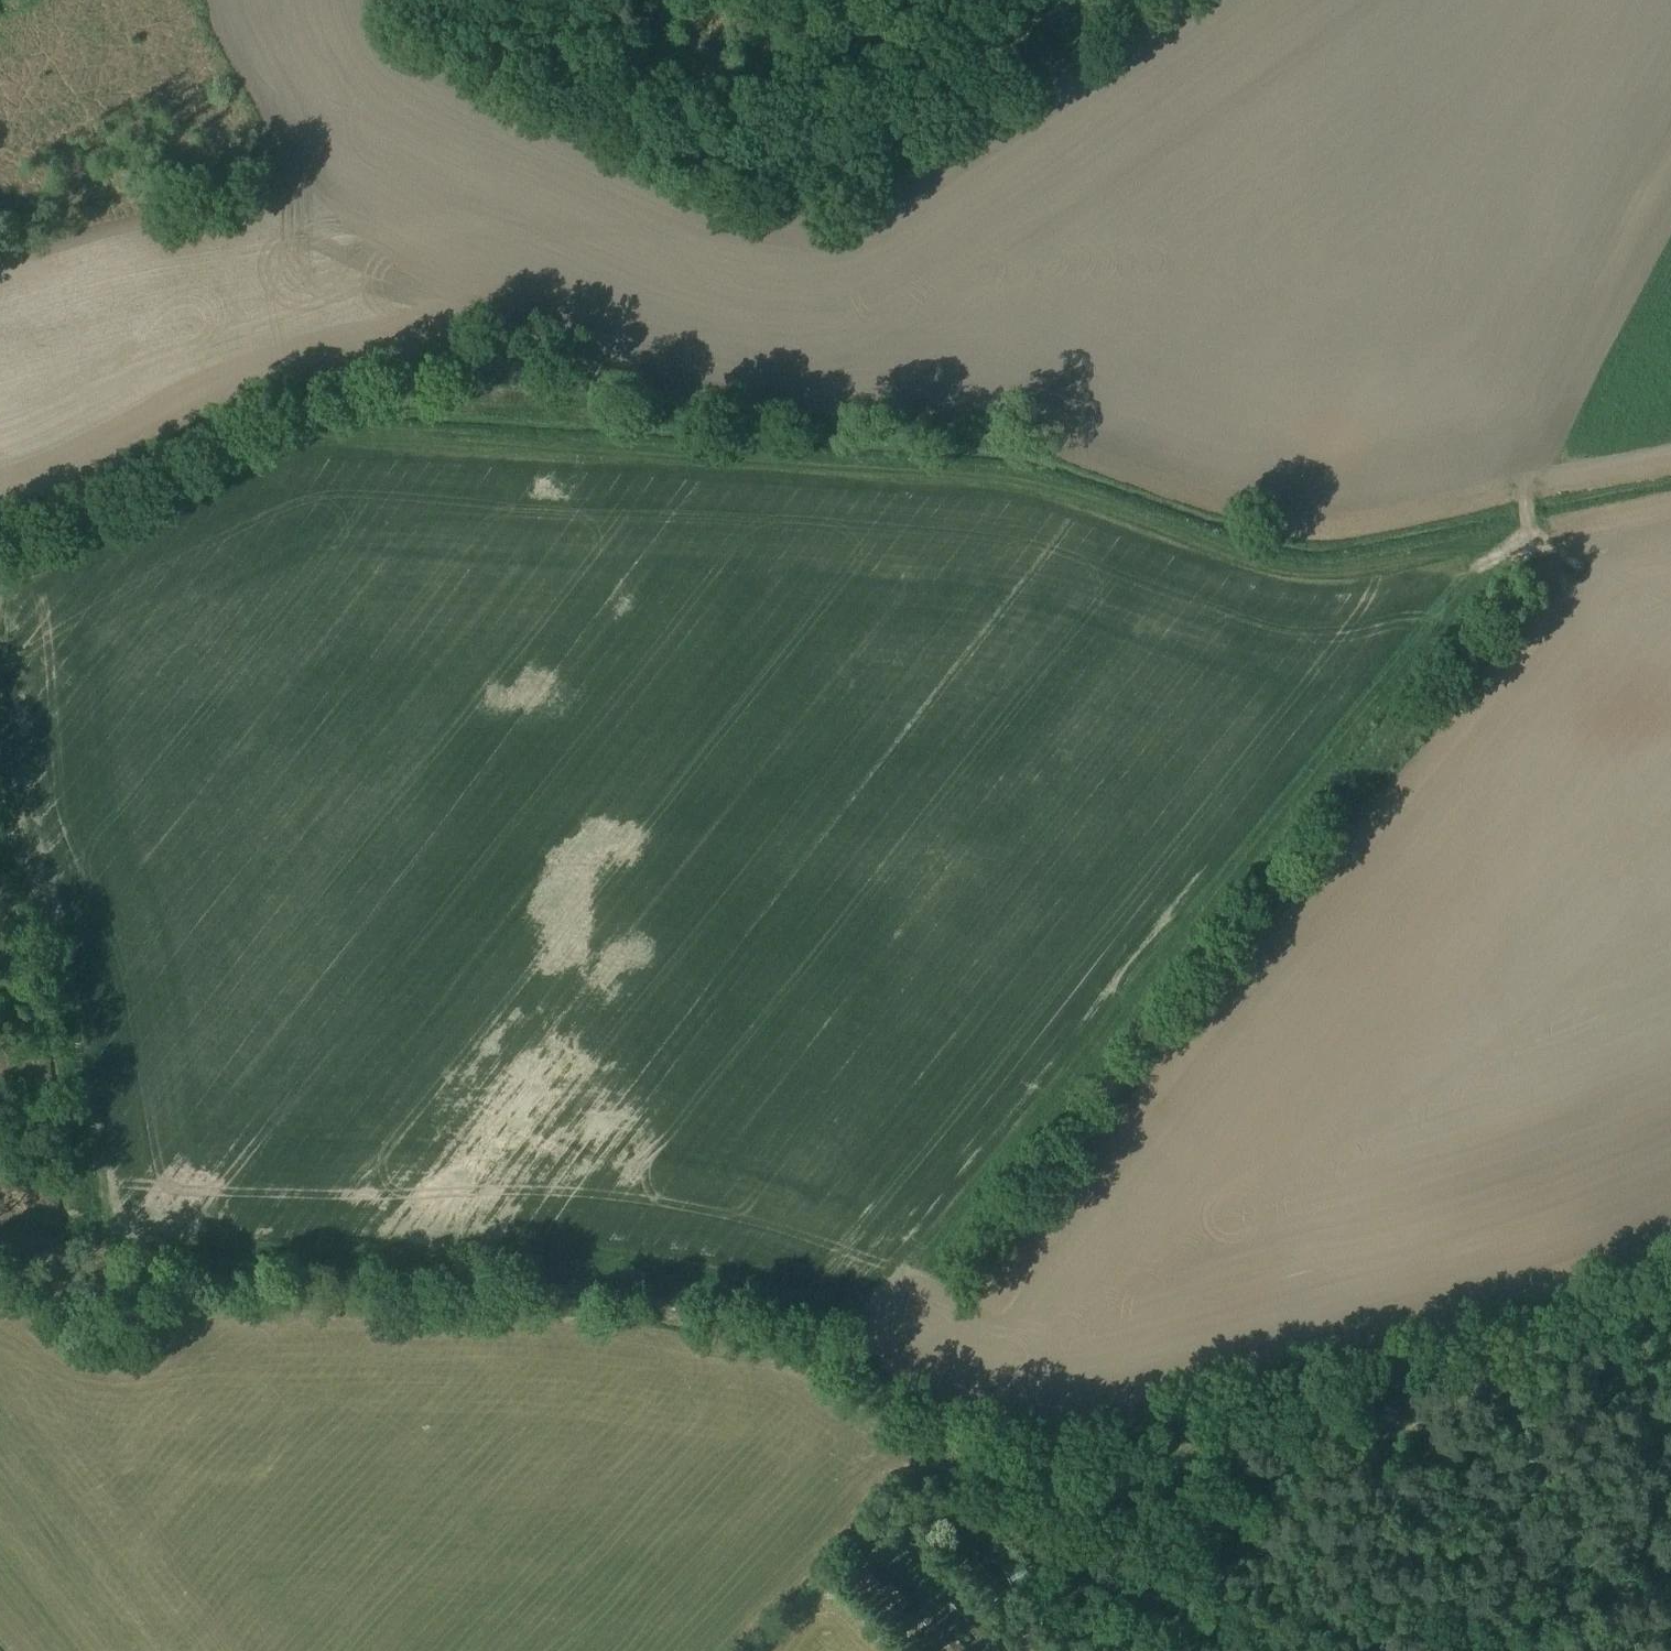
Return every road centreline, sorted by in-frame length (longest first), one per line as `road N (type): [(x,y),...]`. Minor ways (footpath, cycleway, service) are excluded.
road 1 (track): [(1009,1650),(914,1550)]

